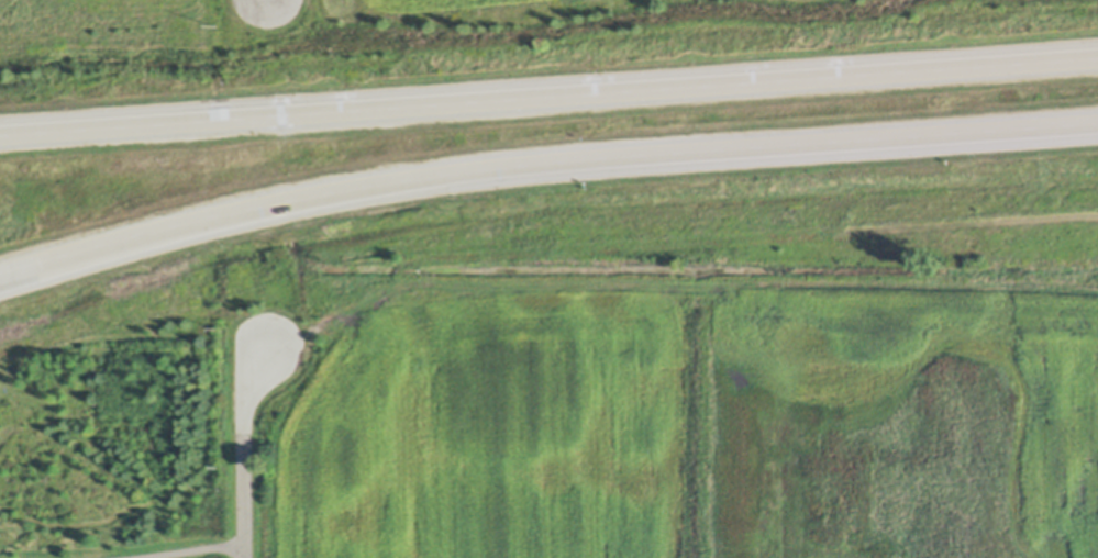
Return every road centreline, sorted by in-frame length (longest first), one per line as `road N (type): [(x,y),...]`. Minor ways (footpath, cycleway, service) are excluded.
road 1 (motorway): [(0,273),(211,216),(392,182),(1097,126)]
road 2 (motorway): [(1097,59),(0,136)]
road 3 (track): [(270,349),(403,277),(411,259),(447,253),(1097,216)]
road 4 (residential): [(244,557),(243,425),(270,349)]

